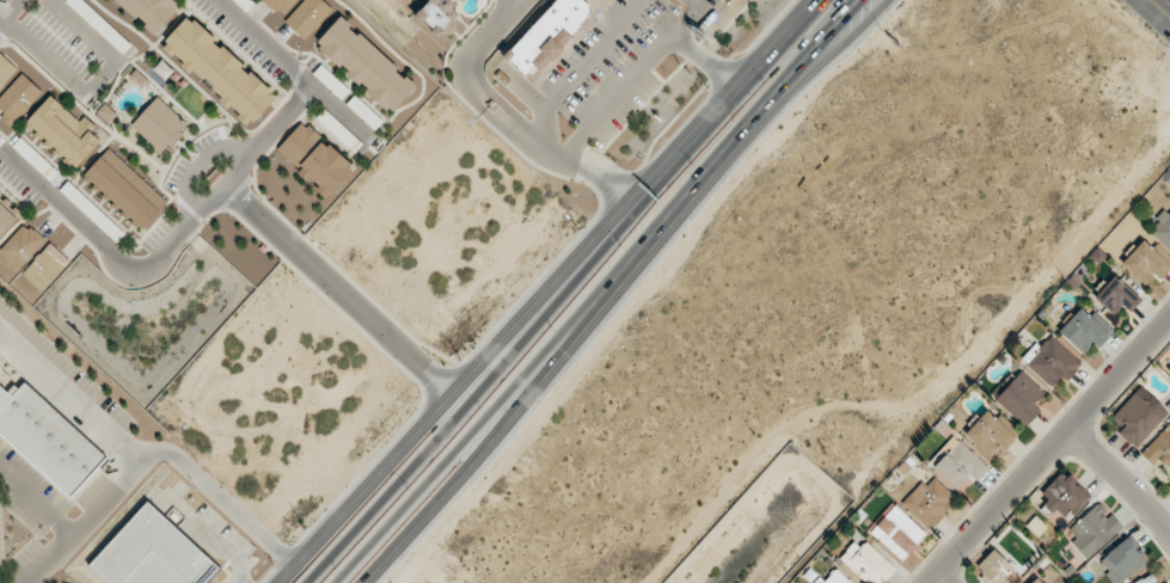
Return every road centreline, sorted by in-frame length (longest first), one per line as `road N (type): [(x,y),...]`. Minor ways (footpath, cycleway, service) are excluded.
road 1 (residential): [(0,154),(121,262),(143,262),(166,247),(293,102),(293,85),(272,56),(211,0)]
road 2 (secondary): [(631,209),(277,582)]
road 3 (motorway): [(631,209),(441,442),(309,582)]
road 4 (motorway): [(336,582),(655,234)]
road 5 (secondary): [(363,582),(474,465),(655,234)]
road 6 (residential): [(930,582),(1169,323)]
road 7 (secondary): [(655,234),(864,0)]
road 8 (residential): [(223,186),(453,394)]
road 9 (secondary): [(816,0),(631,209)]
road 10 (residential): [(631,209),(586,166),(553,157),(470,78)]
road 11 (residential): [(1072,430),(1169,529)]

